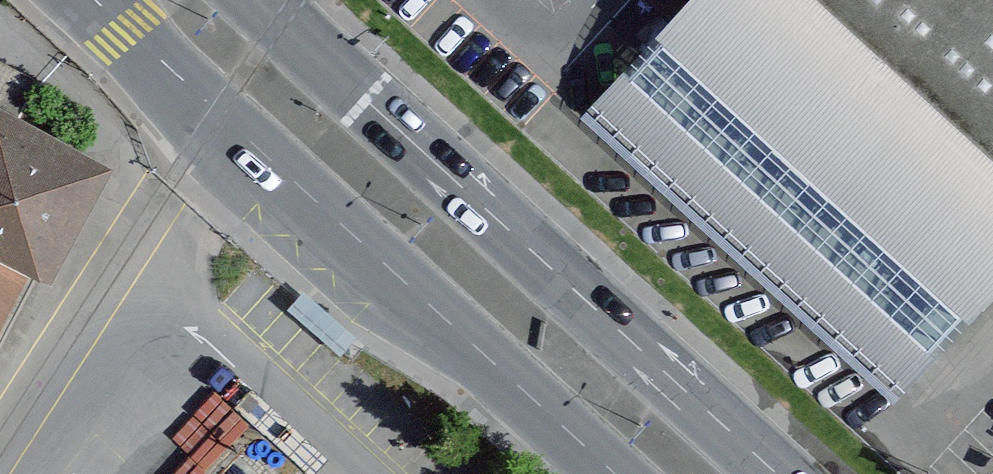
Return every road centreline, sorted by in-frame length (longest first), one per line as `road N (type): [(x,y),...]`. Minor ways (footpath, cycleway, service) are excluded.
road 1 (secondary): [(774,473),(256,0)]
road 2 (secondary): [(232,125),(613,473)]
road 3 (secondary): [(99,0),(232,125)]

